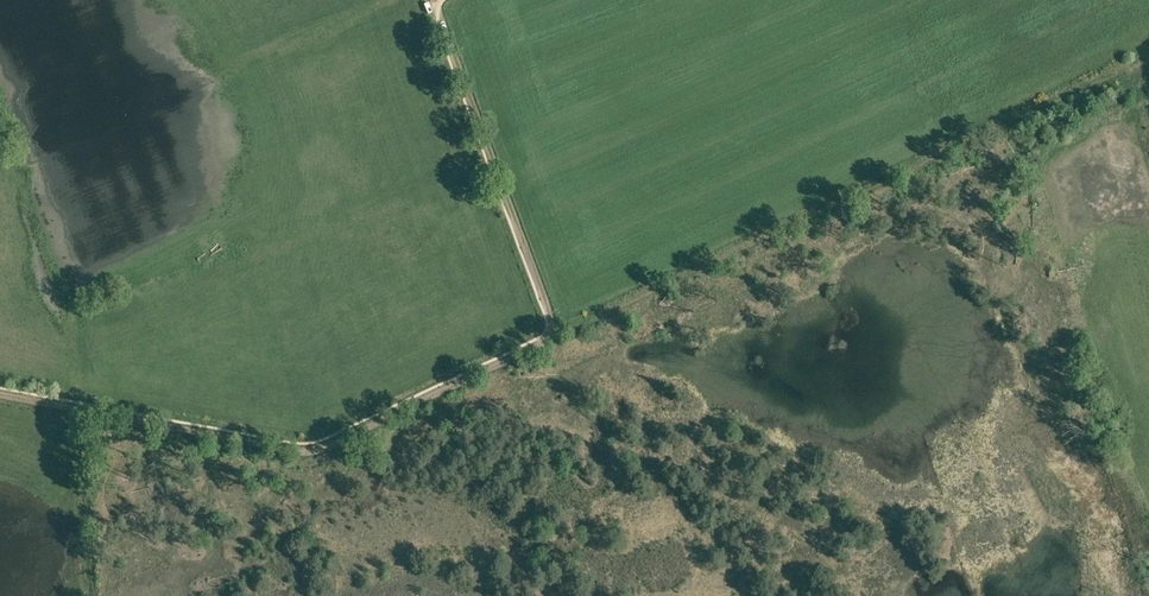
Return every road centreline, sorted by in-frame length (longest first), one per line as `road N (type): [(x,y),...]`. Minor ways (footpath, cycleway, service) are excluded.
road 1 (track): [(552,339),(1148,55)]
road 2 (track): [(552,339),(311,448),(0,392)]
road 3 (track): [(438,0),(550,313),(552,339)]

